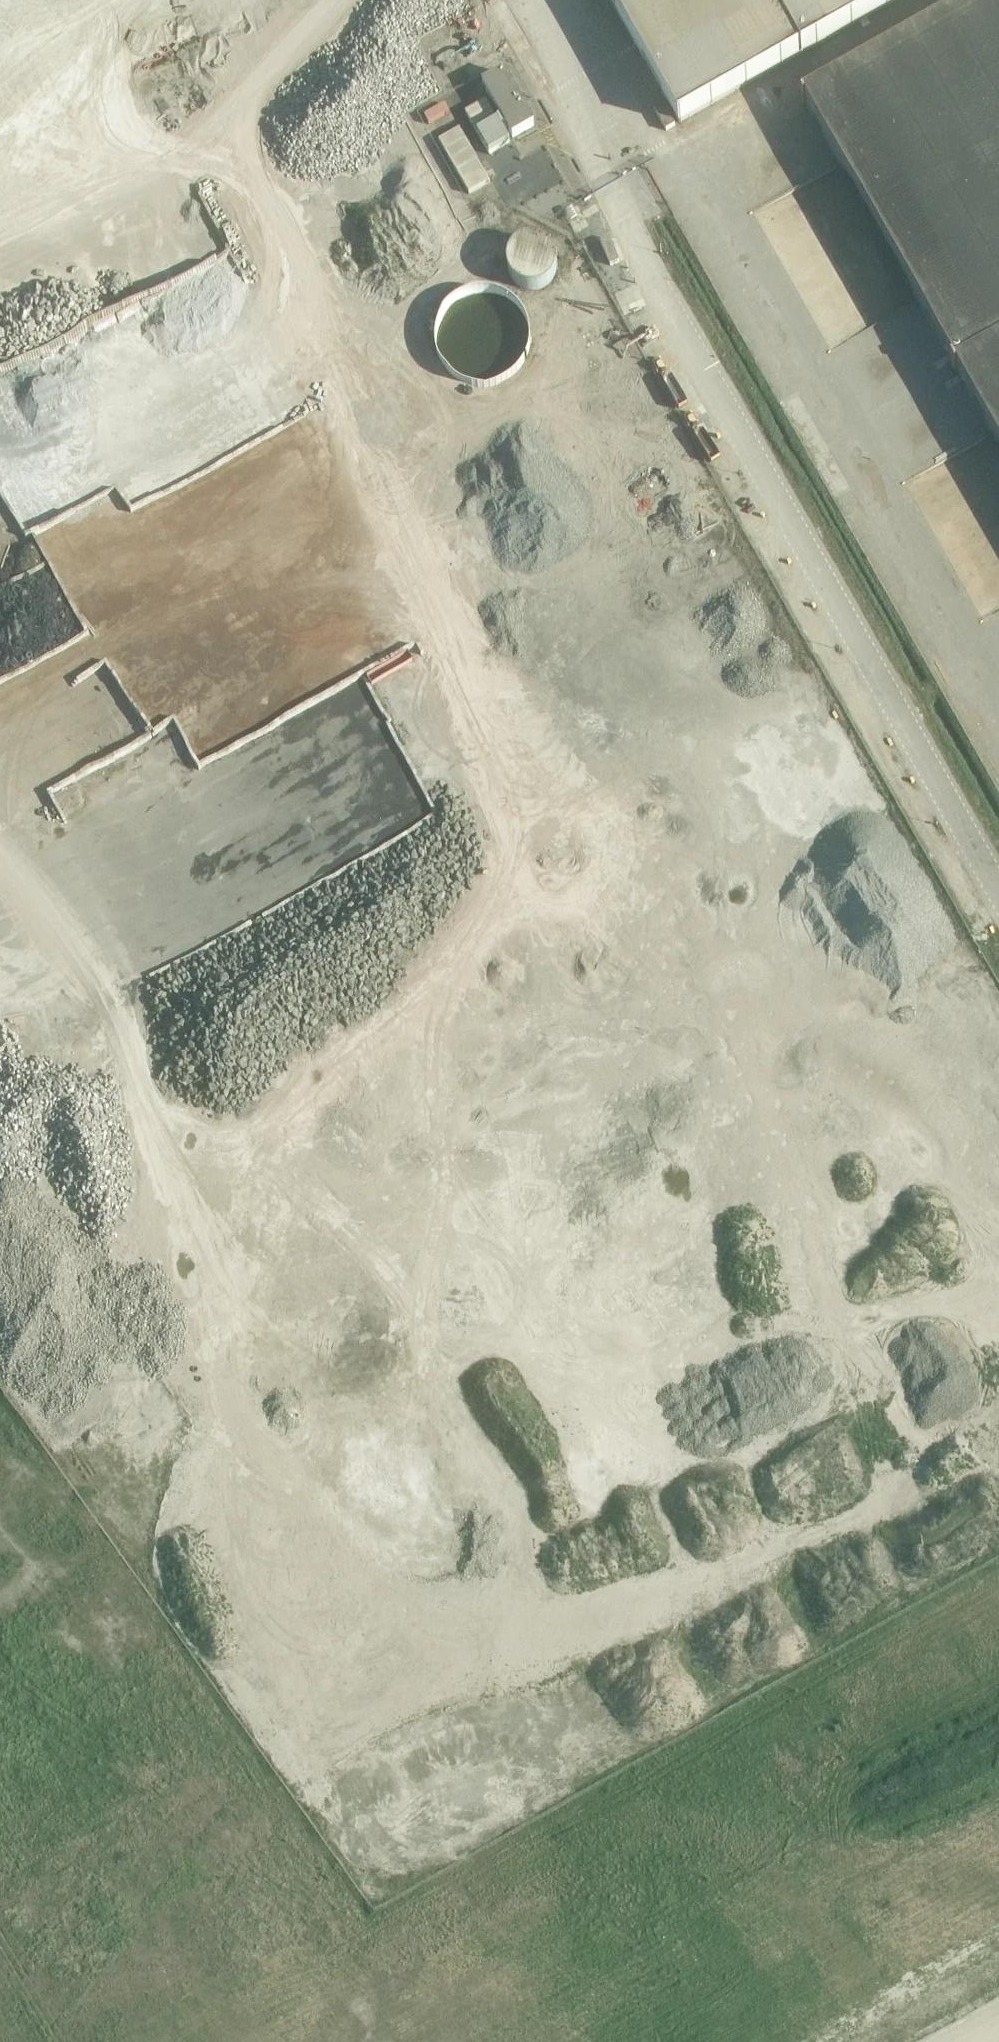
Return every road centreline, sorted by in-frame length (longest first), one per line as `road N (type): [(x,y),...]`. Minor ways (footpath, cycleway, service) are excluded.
road 1 (unclassified): [(998,890),(644,267),(609,185)]

